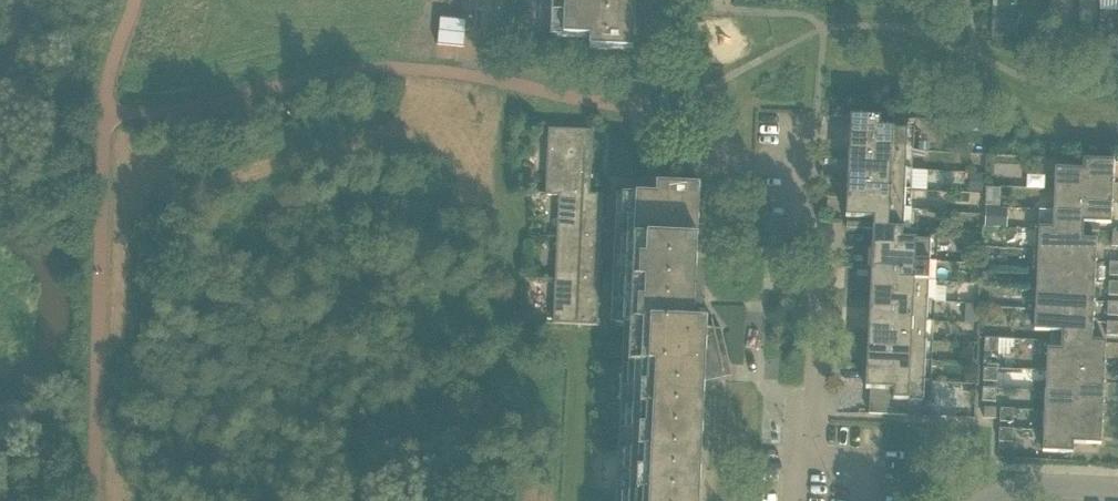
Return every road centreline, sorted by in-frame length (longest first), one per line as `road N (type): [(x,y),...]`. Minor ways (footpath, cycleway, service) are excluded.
road 1 (residential): [(792,500),(793,461),(806,459),(813,249),(789,224),(792,167)]
road 2 (residential): [(792,167),(669,156),(646,136),(640,52),(652,6),(708,7),(709,0)]
road 3 (residential): [(1117,487),(1036,484),(996,500)]

